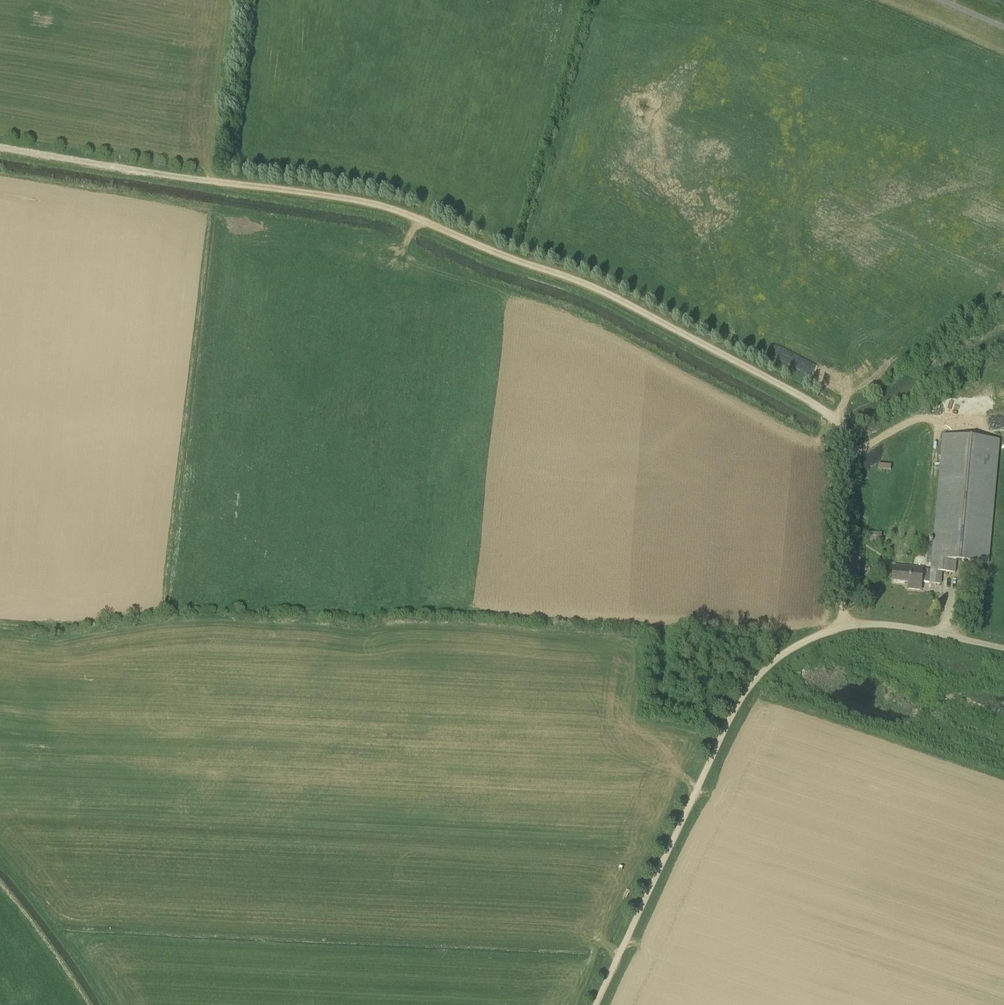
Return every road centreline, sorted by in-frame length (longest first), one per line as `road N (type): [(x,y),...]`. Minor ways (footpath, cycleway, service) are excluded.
road 1 (track): [(0,146),(331,196),(424,221),(603,289),(825,409),(850,451)]
road 2 (unclassified): [(592,1004),(739,701),(782,654),(845,626),(875,624),(1003,648)]

